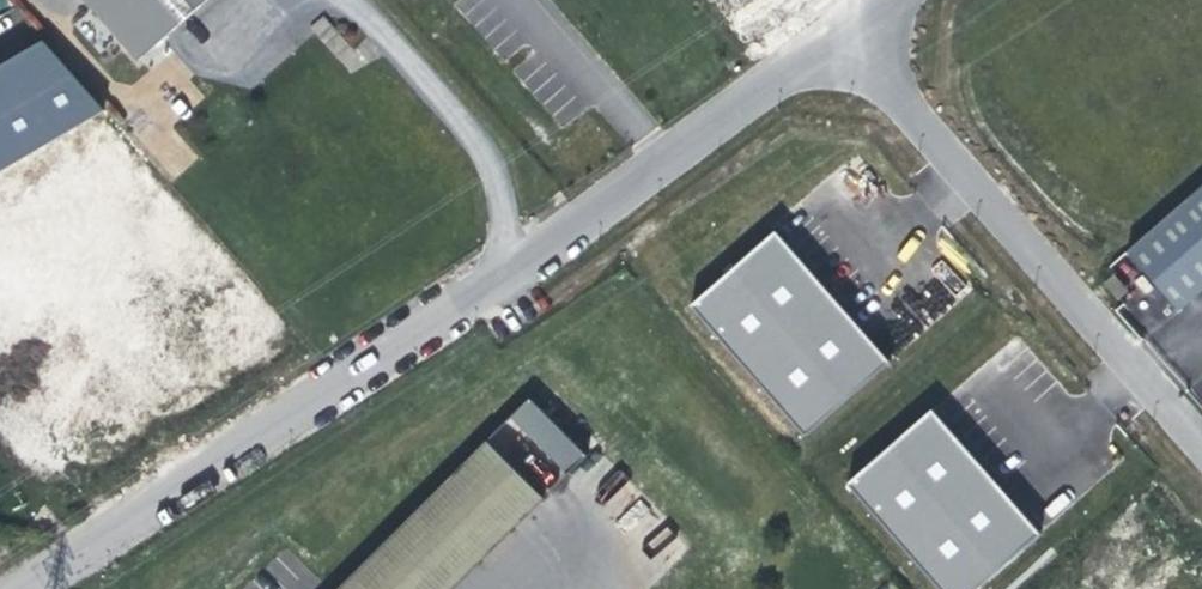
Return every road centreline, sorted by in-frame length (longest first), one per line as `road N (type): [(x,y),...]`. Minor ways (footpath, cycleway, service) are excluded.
road 1 (unclassified): [(835,34),(497,277),(9,588)]
road 2 (unclassified): [(835,34),(1201,442)]

